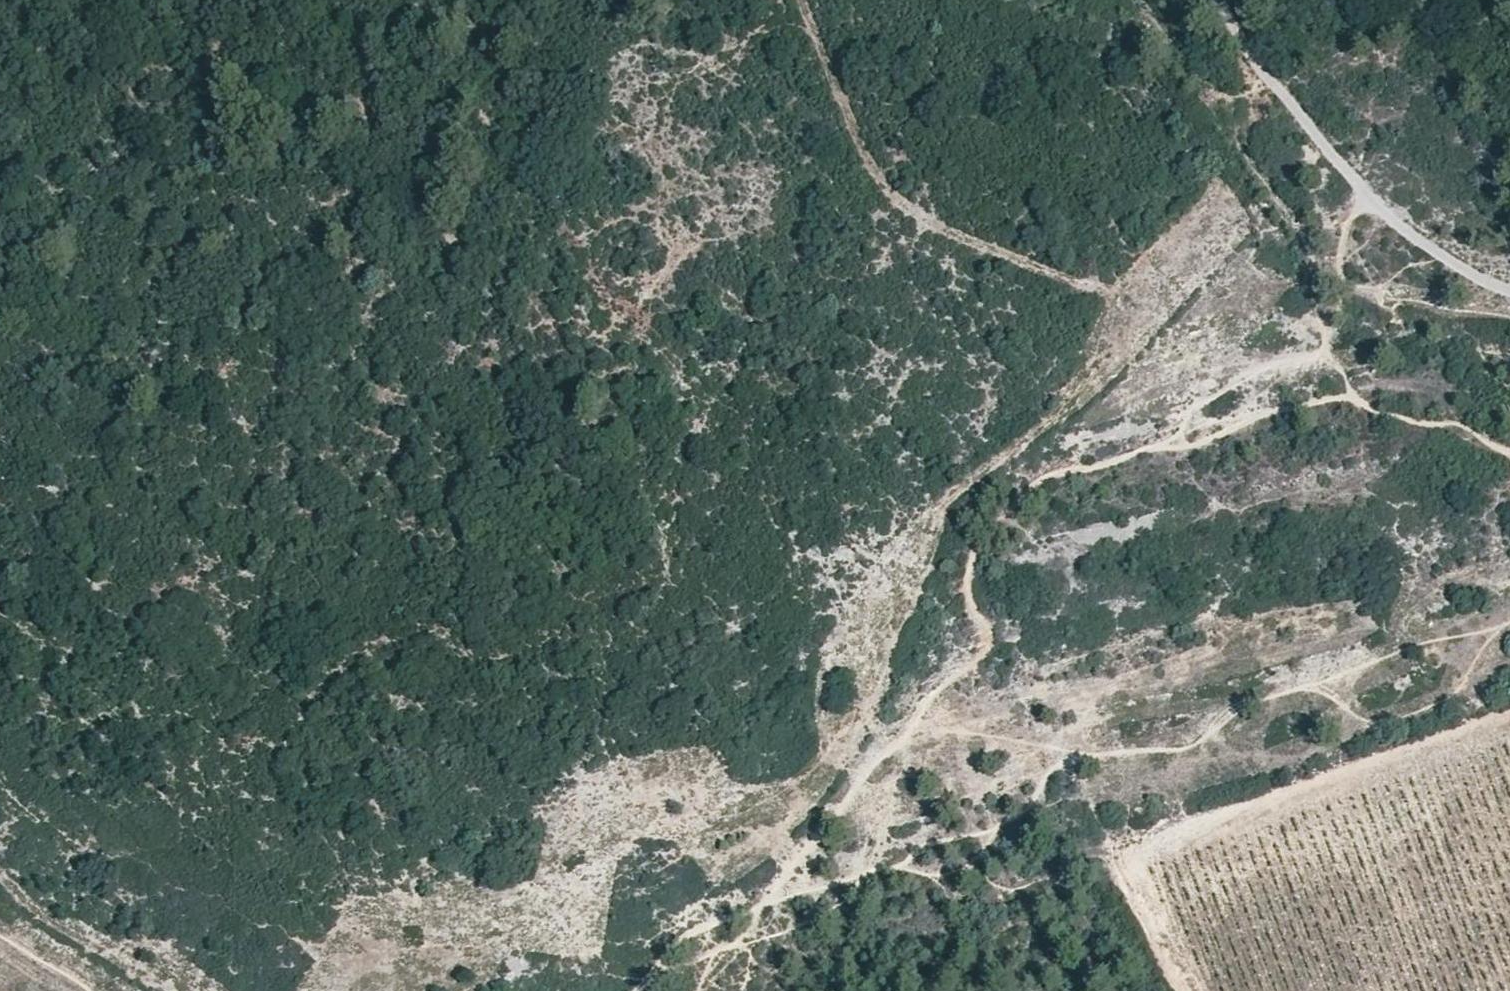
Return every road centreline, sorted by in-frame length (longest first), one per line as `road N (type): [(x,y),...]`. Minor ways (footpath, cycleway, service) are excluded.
road 1 (track): [(643,990),(732,926),(1003,832),(1038,797),(1053,765),(1143,749),(1195,753),(1221,713),(1274,695),(1319,693),(1347,724),(1374,730),(1438,710),(1509,645)]
road 2 (track): [(1228,0),(1244,42),(1316,140),(1407,235),(1509,293)]

